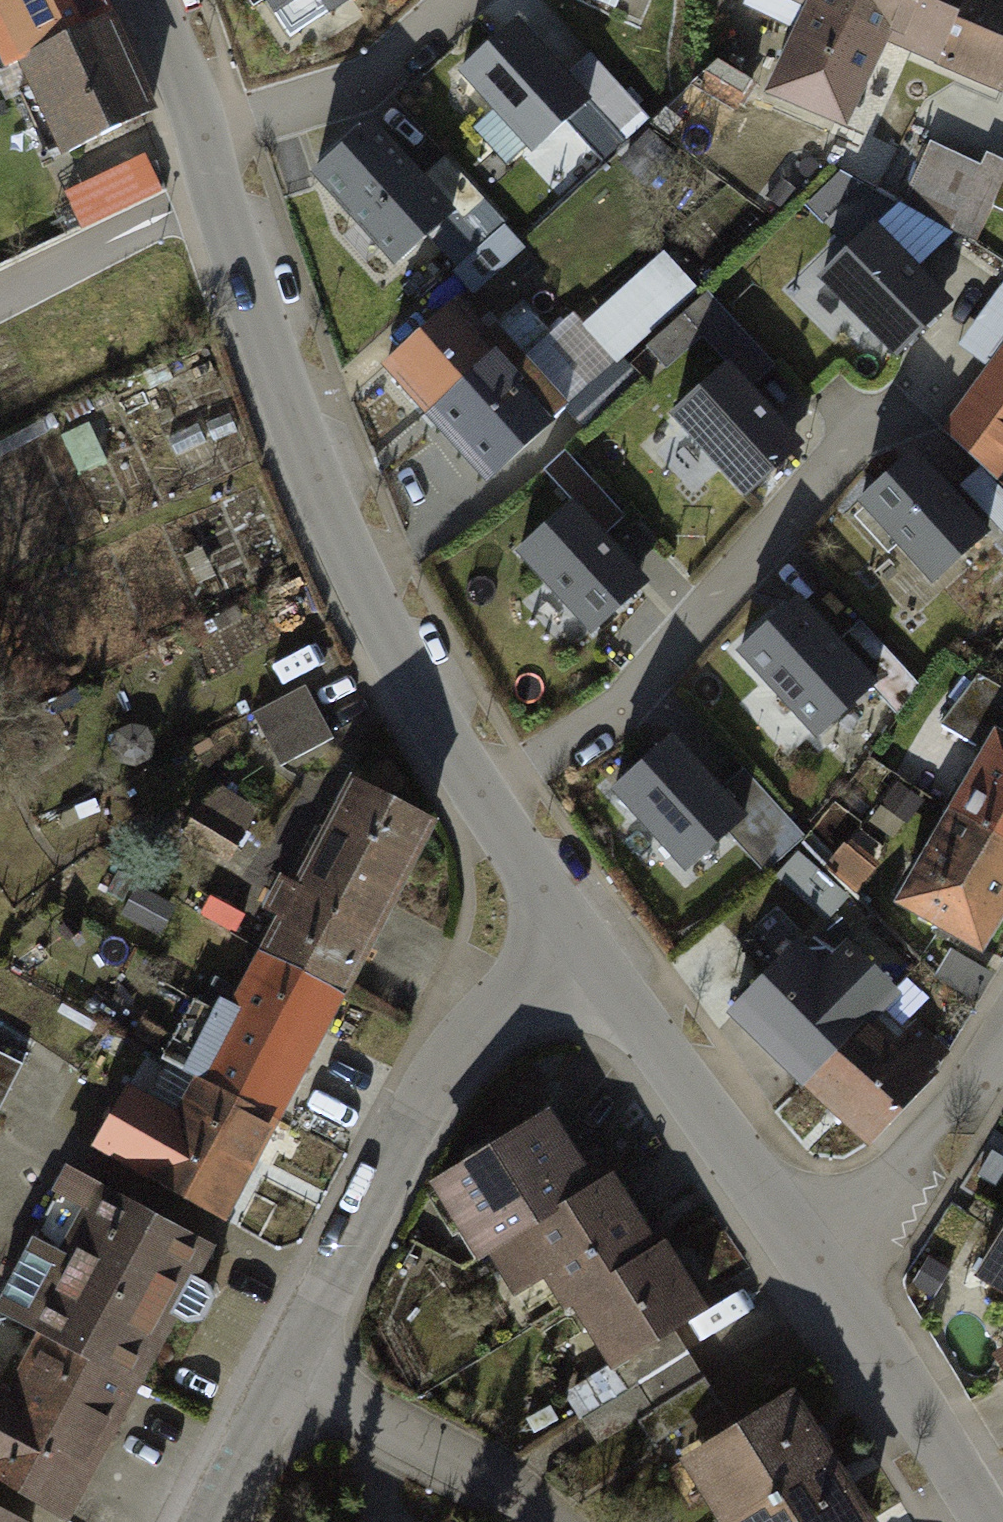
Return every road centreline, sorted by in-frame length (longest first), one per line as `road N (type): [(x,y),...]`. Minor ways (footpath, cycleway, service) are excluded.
road 1 (secondary): [(193,130),(306,450),(470,781)]
road 2 (residential): [(285,1373),(436,1076),(485,1025),(589,953)]
road 3 (residential): [(470,781),(630,710),(839,445)]
road 4 (secondary): [(589,953),(829,1299)]
road 5 (residential): [(1002,1038),(829,1299)]
road 6 (residential): [(532,1521),(489,1479),(425,1437),(285,1373)]
road 7 (residential): [(193,130),(342,86),(443,0)]
road 8 (secondary): [(829,1299),(975,1521)]
road 9 (secondary): [(470,781),(589,953)]
road 10 (residential): [(208,1521),(285,1373)]
road 11 (secondary): [(144,0),(193,130)]

